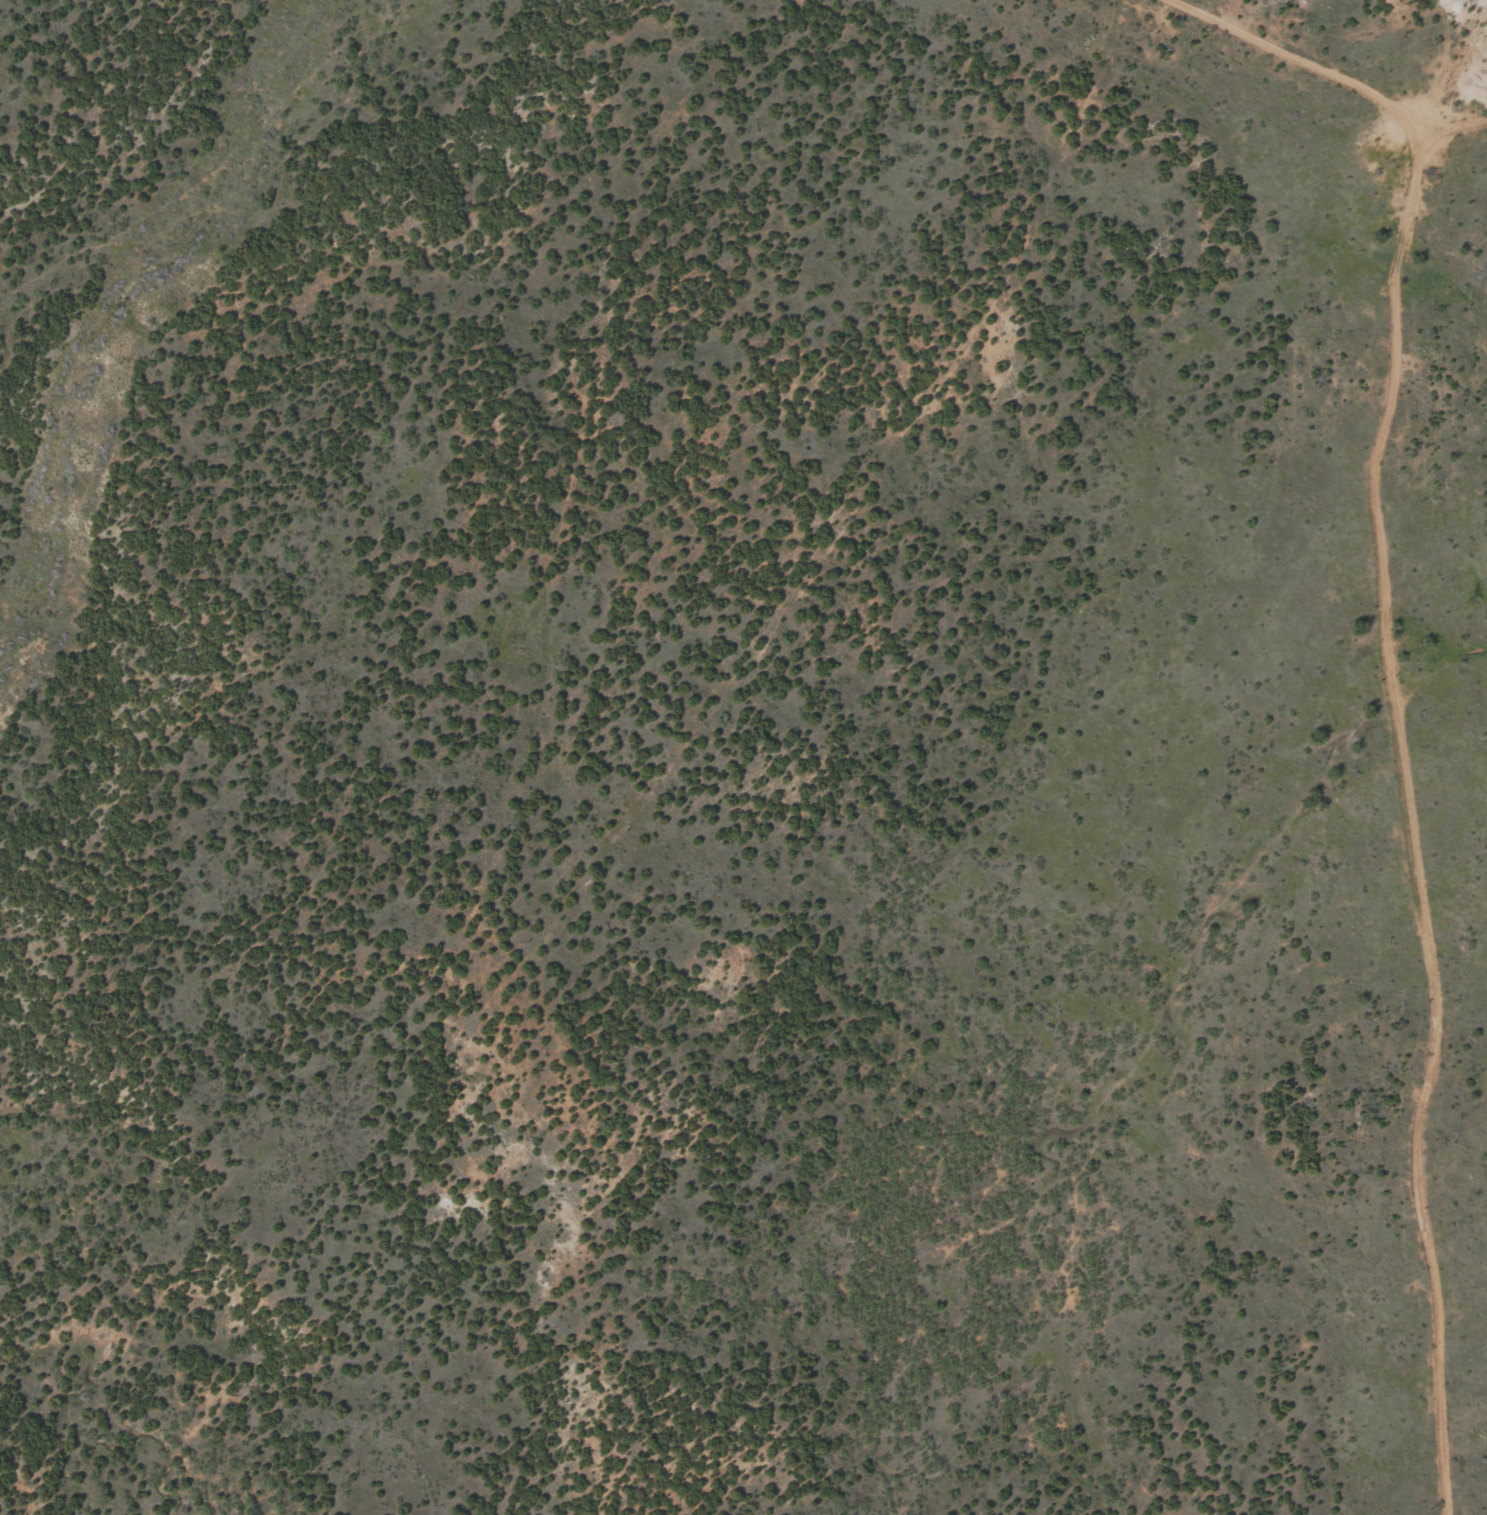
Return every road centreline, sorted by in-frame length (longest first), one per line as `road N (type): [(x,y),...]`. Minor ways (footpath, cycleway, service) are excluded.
road 1 (track): [(1420,1514),(1416,1035),(1431,838),(1380,534),(1412,195),(1398,84)]
road 2 (track): [(1486,105),(1398,84),(1183,0)]

